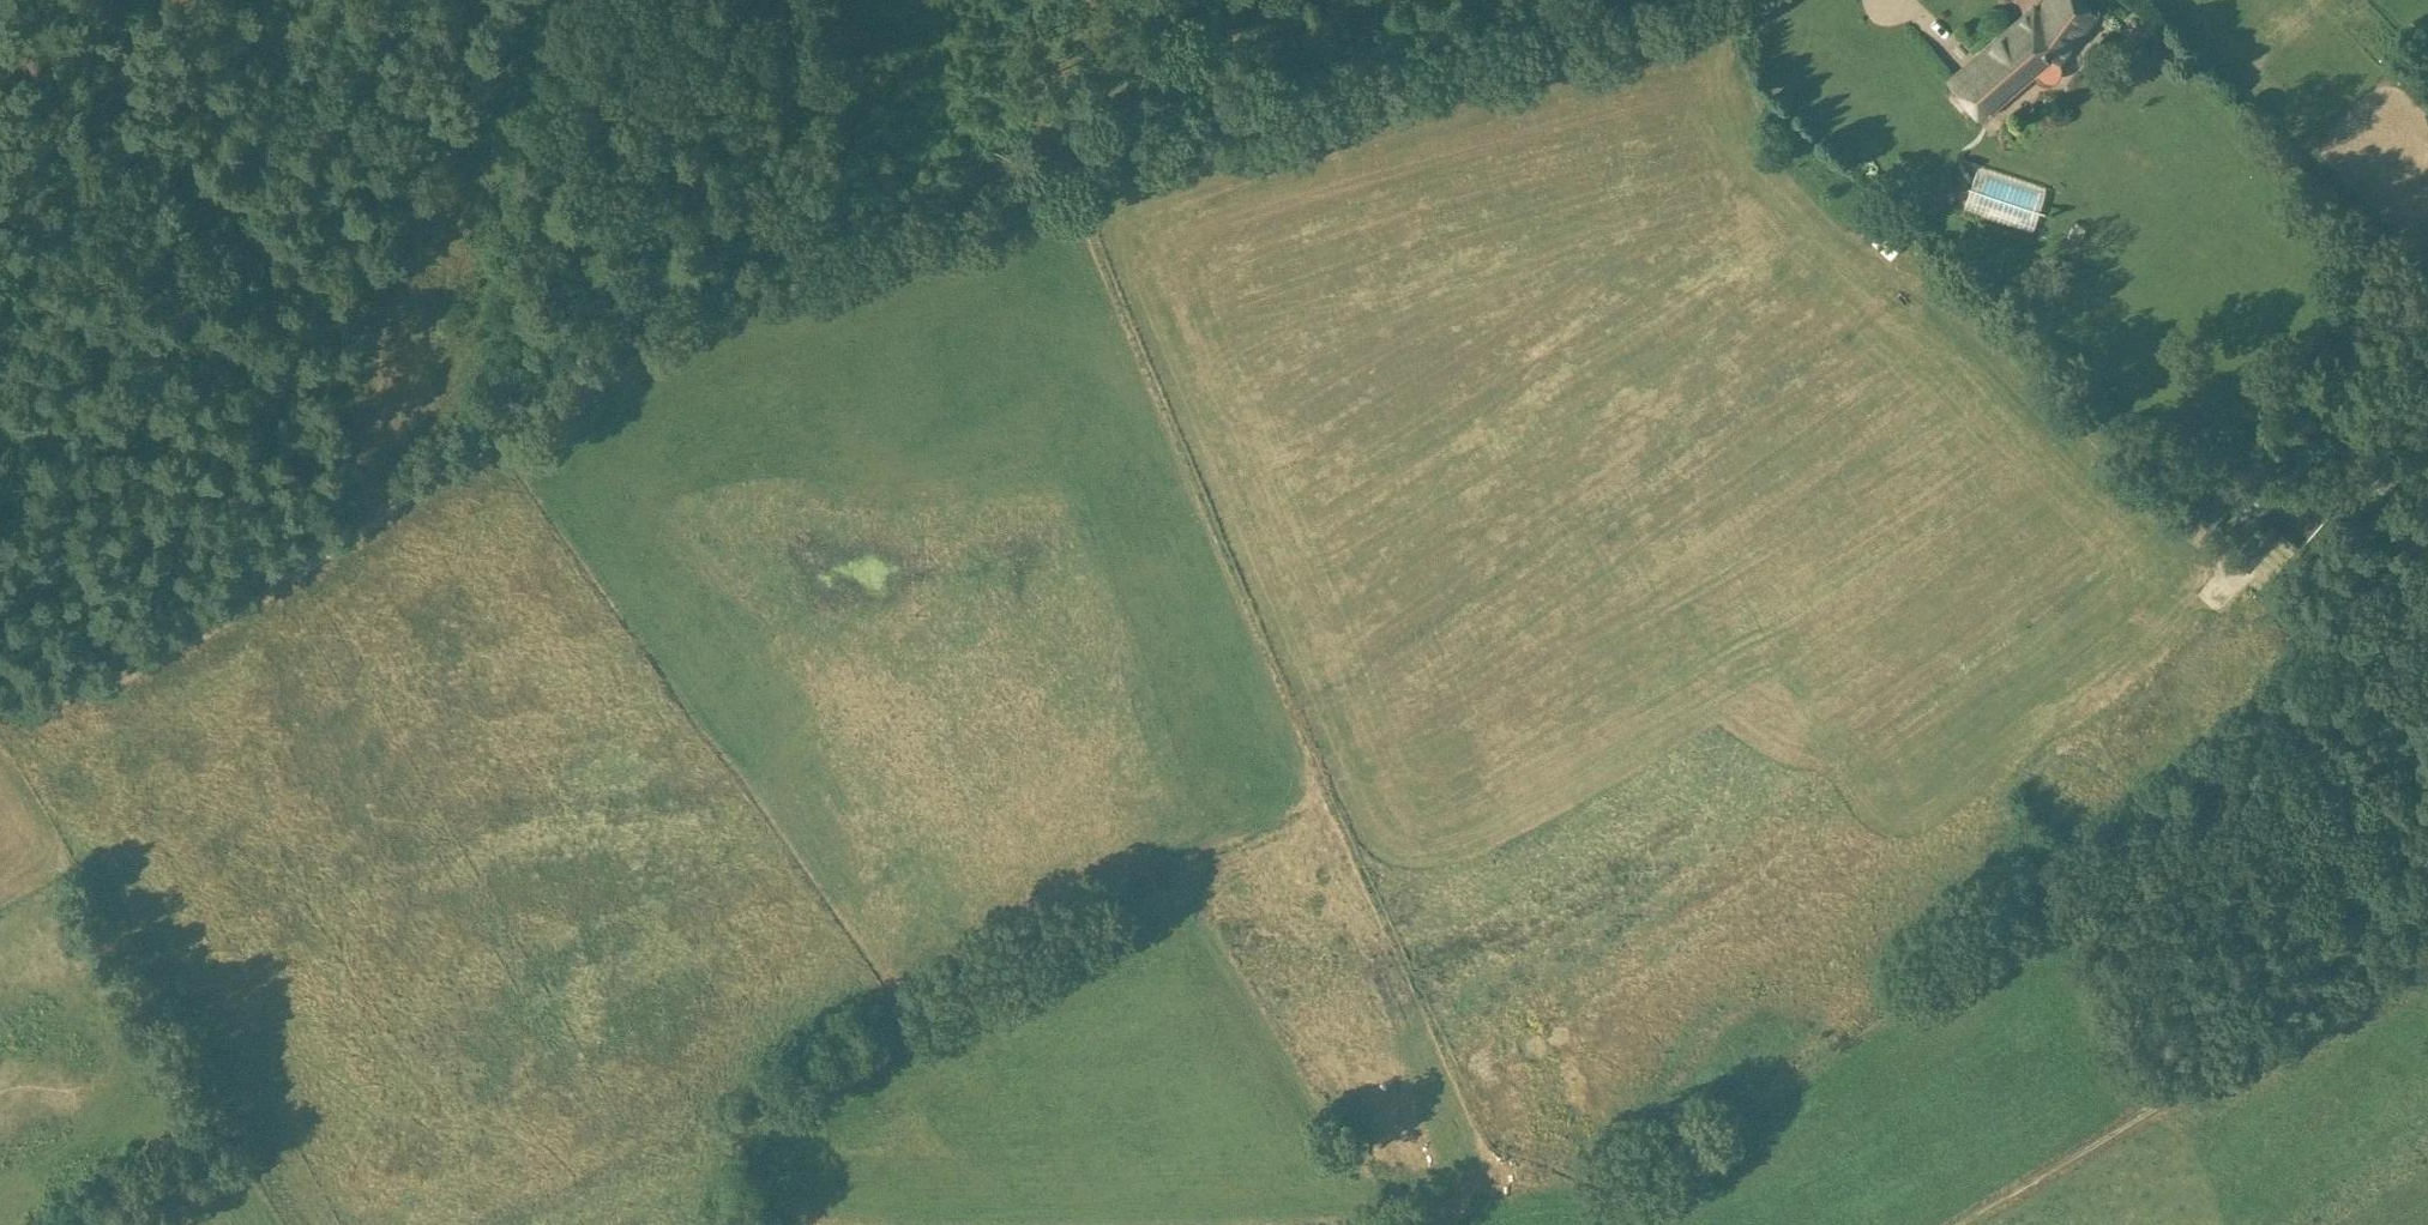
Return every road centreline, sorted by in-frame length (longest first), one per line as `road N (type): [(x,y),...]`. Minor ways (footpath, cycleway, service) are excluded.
road 1 (track): [(0,716),(76,698),(199,643),(362,528),(666,339),(928,239),(1662,0)]
road 2 (track): [(1962,1224),(2427,945)]

